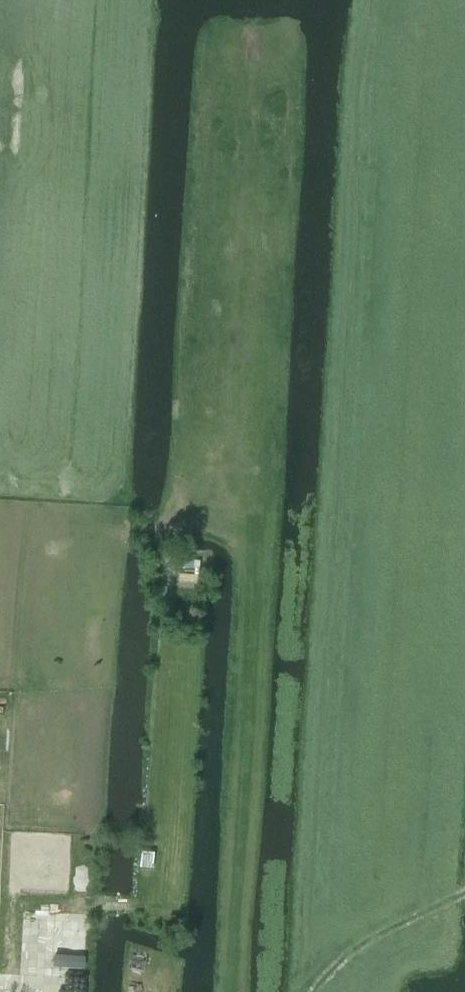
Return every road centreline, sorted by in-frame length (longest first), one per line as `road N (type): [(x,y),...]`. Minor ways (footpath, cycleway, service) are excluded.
road 1 (track): [(464,893),(367,942),(315,991)]

